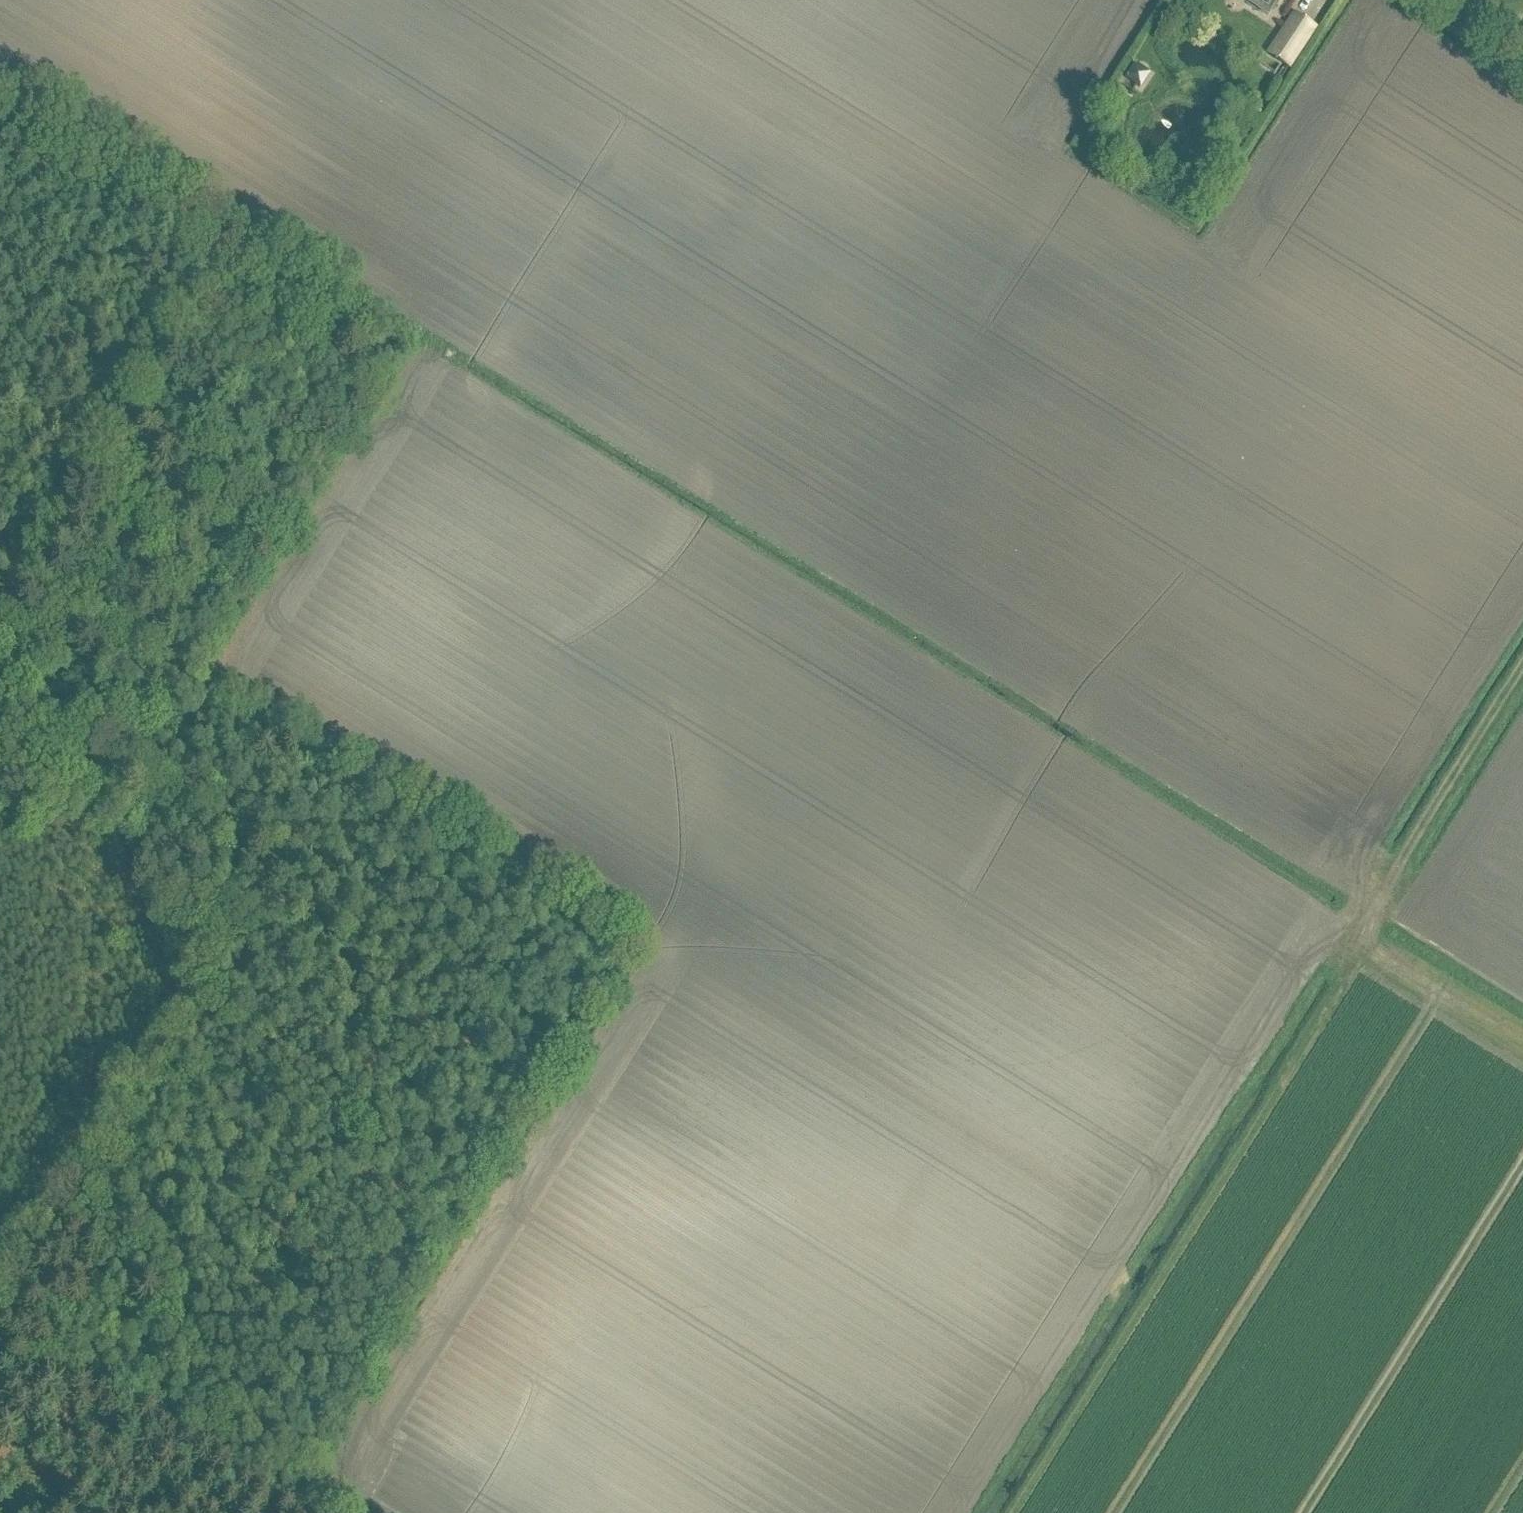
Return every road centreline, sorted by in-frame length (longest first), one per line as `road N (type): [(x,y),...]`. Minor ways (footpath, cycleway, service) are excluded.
road 1 (track): [(1522,657),(971,1512)]
road 2 (track): [(223,232),(0,602)]
road 3 (track): [(223,232),(384,333)]

